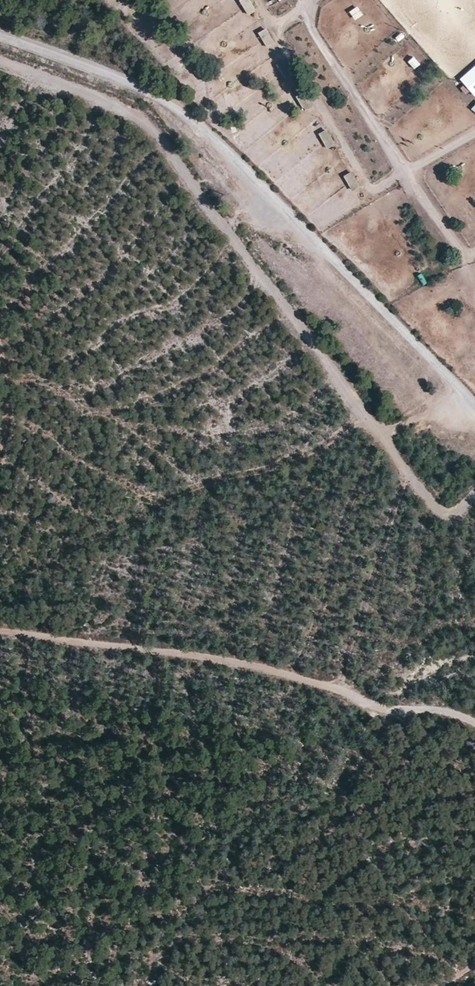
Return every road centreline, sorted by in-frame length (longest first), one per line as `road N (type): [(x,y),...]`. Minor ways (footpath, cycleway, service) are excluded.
road 1 (track): [(474,493),(444,514),(141,121),(0,59)]
road 2 (unclassified): [(474,405),(217,136),(159,96),(0,33)]
road 3 (track): [(474,726),(427,703),(378,709),(332,678),(0,629)]

